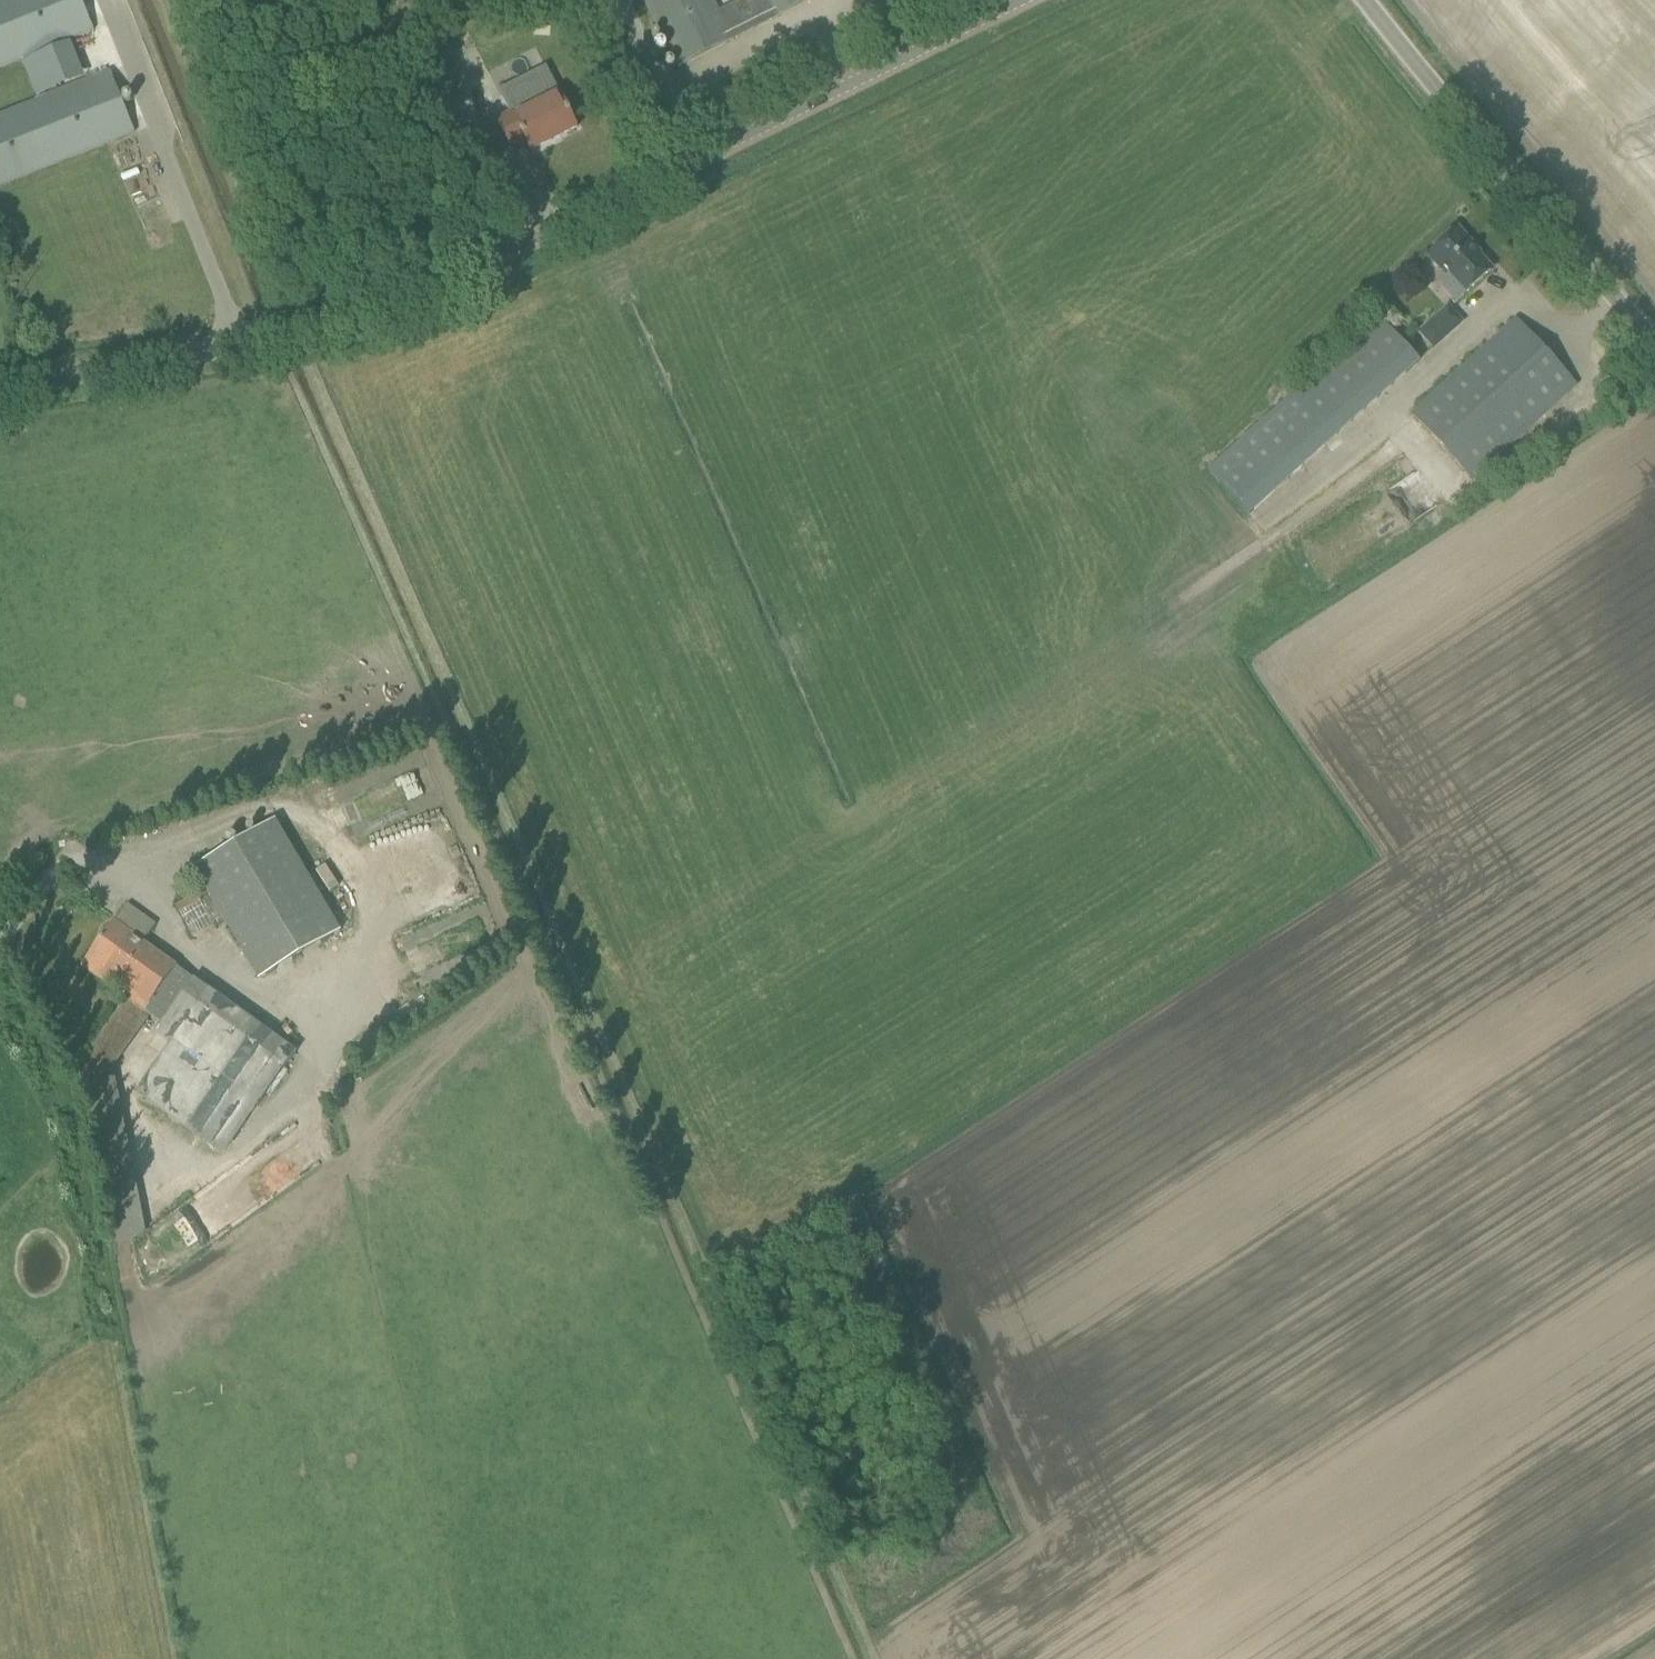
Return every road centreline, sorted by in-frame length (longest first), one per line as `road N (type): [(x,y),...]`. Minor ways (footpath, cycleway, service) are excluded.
road 1 (unclassified): [(0,389),(263,340),(396,302),(1020,0)]
road 2 (unclassified): [(1654,335),(1370,0)]

